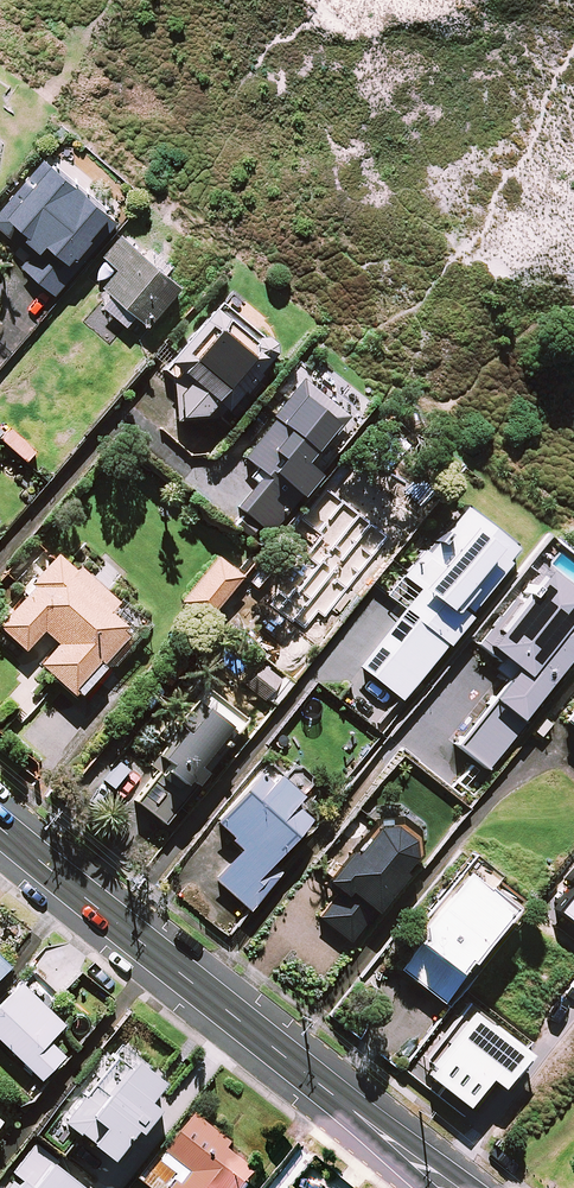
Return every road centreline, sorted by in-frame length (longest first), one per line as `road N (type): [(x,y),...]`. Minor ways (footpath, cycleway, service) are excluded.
road 1 (tertiary): [(0,826),(448,1187)]

